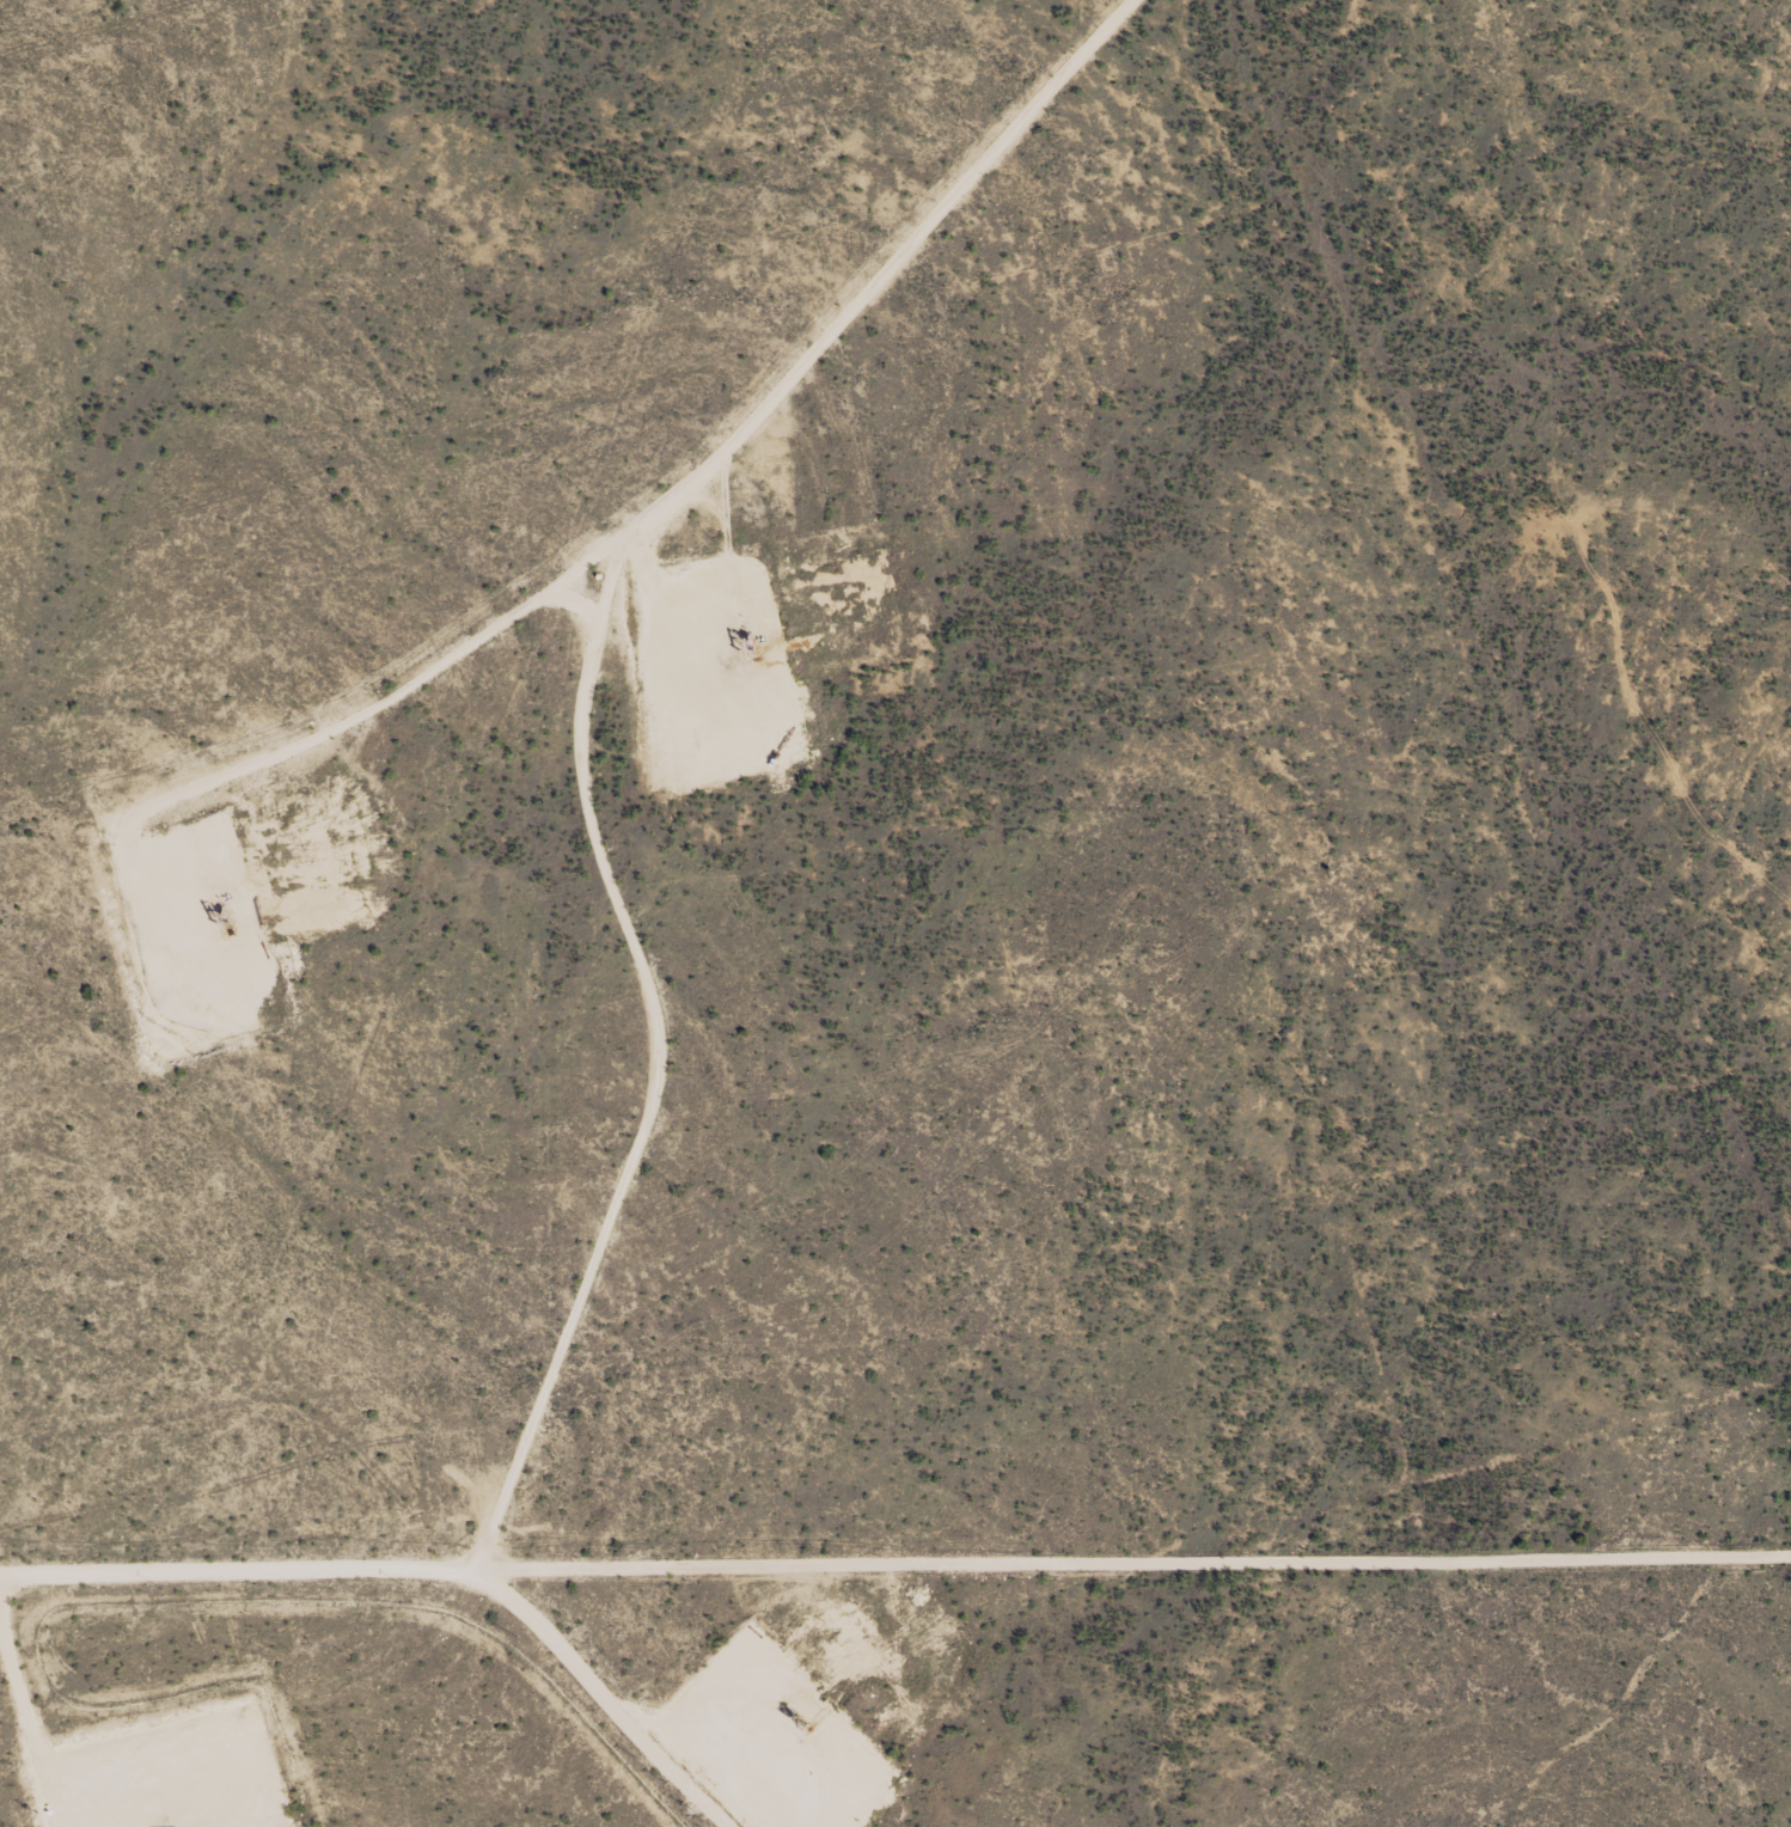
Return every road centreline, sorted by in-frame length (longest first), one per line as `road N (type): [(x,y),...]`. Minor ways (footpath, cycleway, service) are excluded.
road 1 (residential): [(1790,1593),(542,1624),(493,1600),(0,1607)]
road 2 (residential): [(736,1826),(542,1624)]

